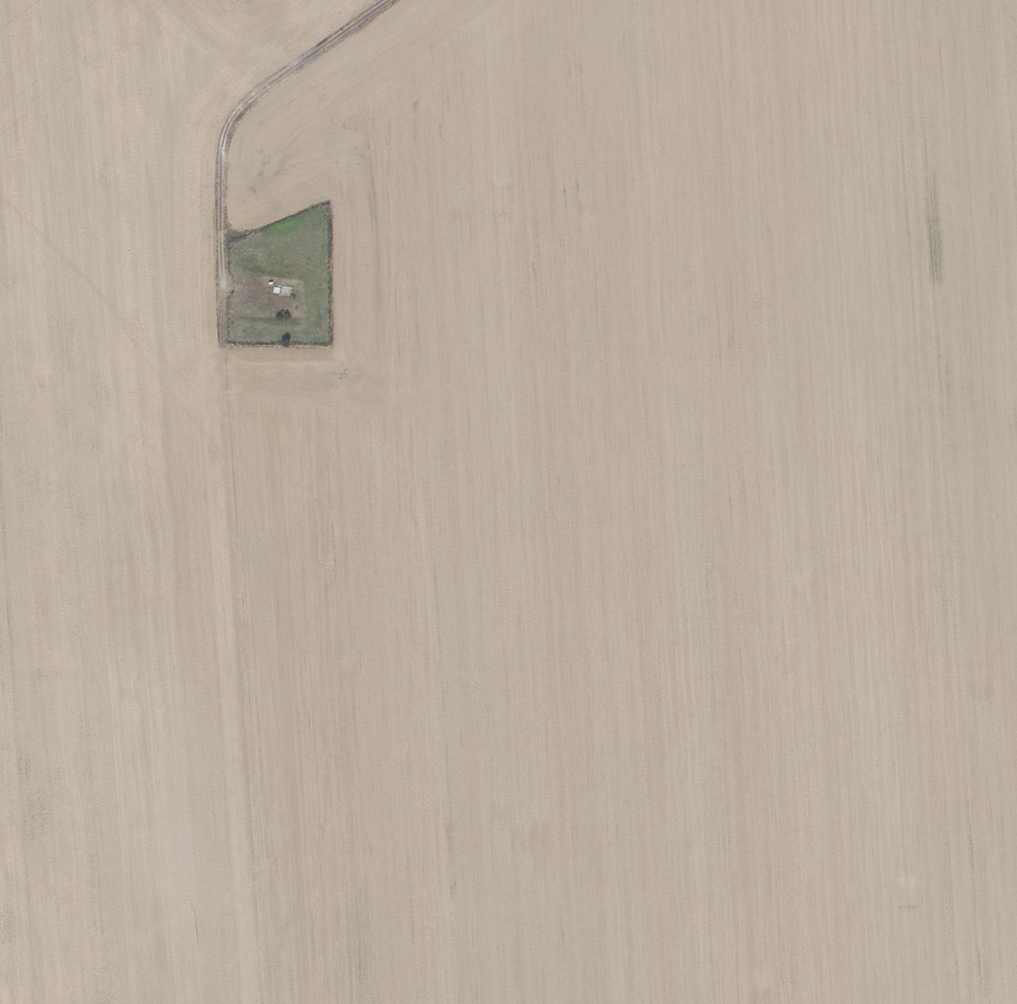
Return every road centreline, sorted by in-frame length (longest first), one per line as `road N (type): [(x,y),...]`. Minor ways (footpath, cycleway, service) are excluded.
road 1 (track): [(396,0),(248,105),(231,128),(222,165),(224,338)]

